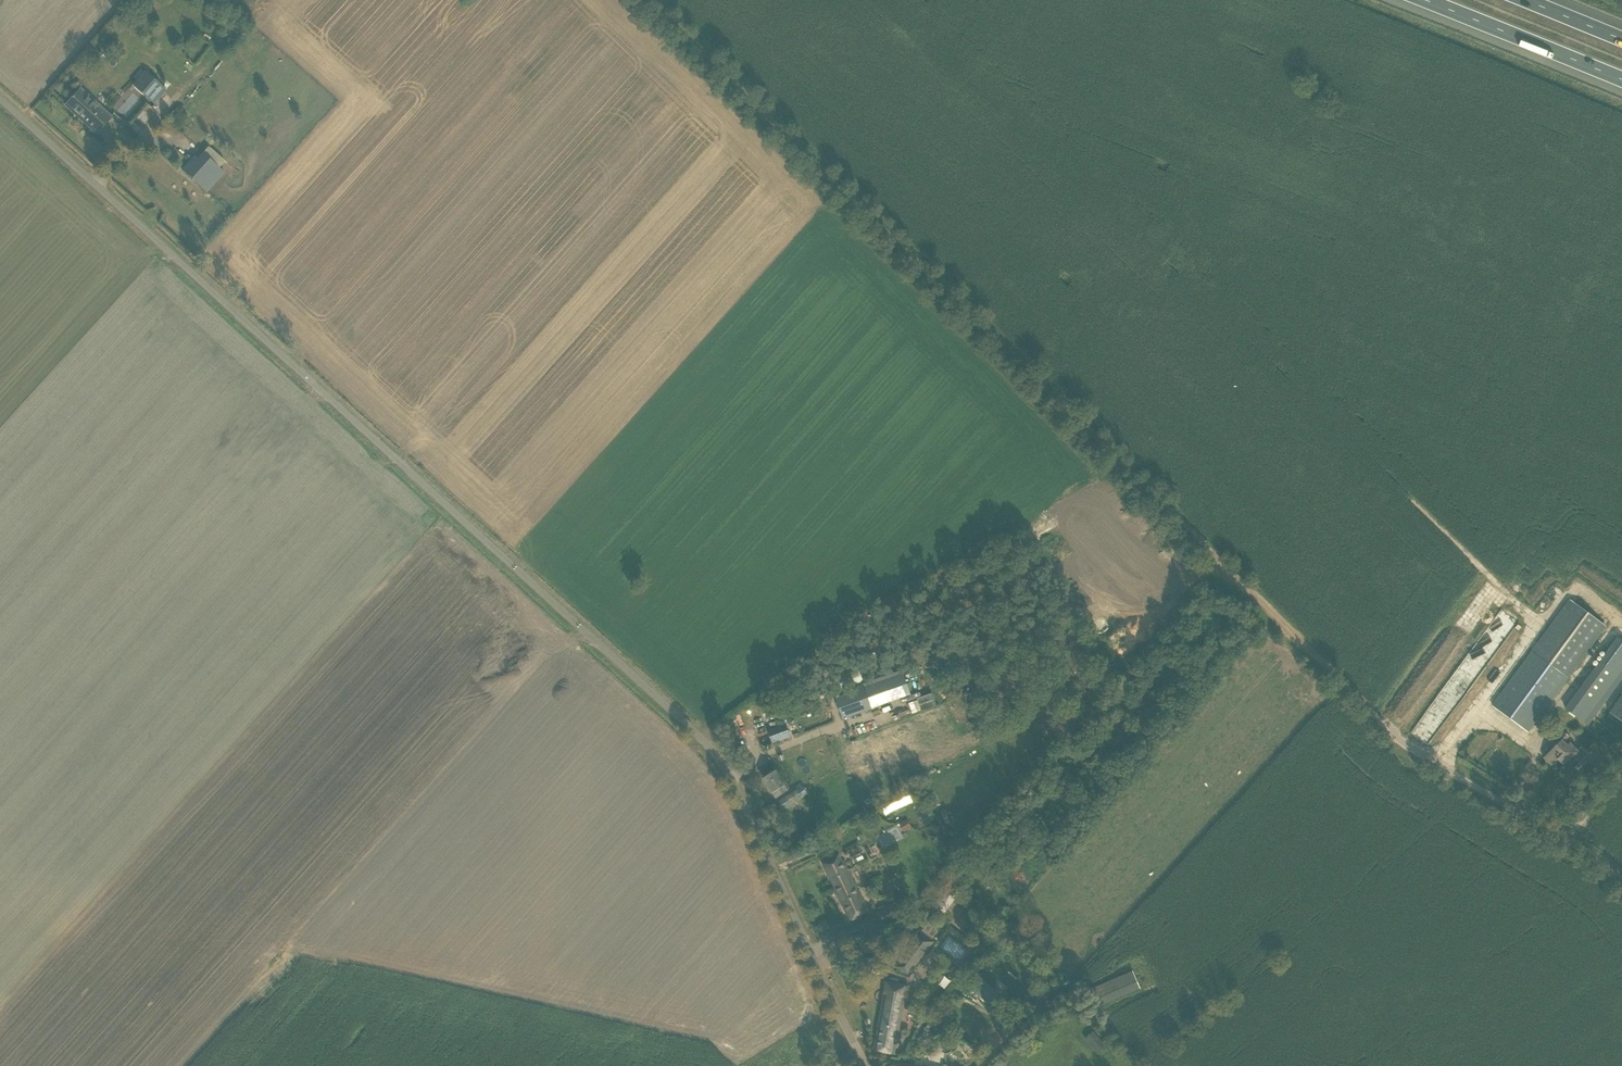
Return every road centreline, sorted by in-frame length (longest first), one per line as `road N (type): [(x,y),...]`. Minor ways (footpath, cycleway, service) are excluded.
road 1 (unclassified): [(875,1065),(796,914),(744,789),(701,726),(0,95)]
road 2 (track): [(658,0),(1306,649),(1399,738),(1415,742)]
road 3 (unclassified): [(1621,884),(1415,742)]
road 4 (motorway): [(1424,0),(1621,79)]

